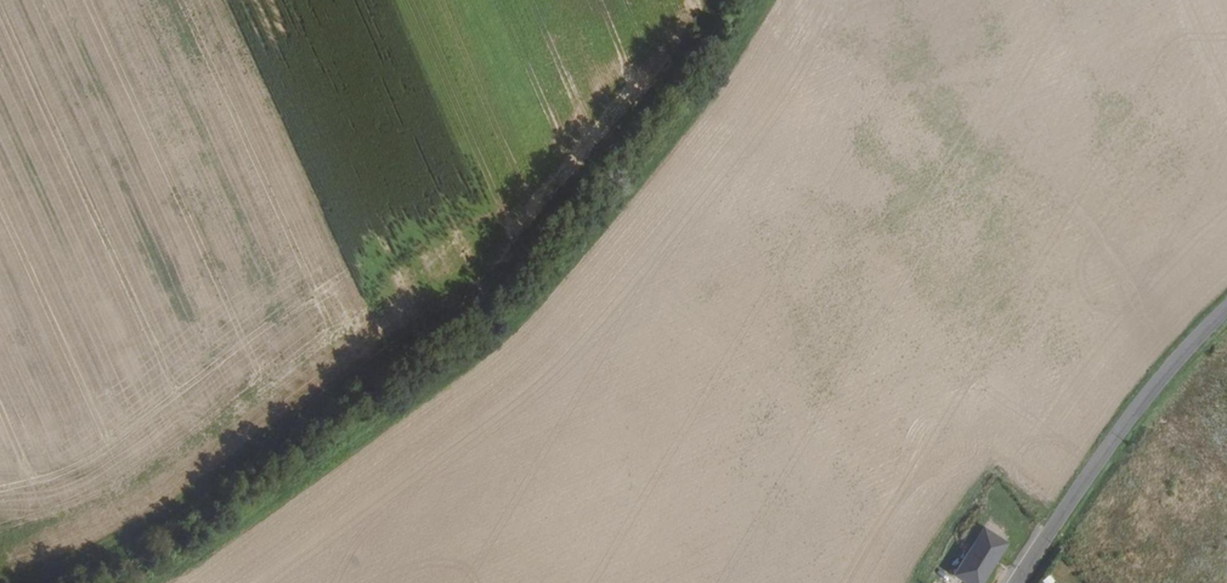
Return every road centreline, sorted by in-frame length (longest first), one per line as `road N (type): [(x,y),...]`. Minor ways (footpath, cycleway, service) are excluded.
road 1 (tertiary): [(1226,311),(1146,396),(1017,582)]

